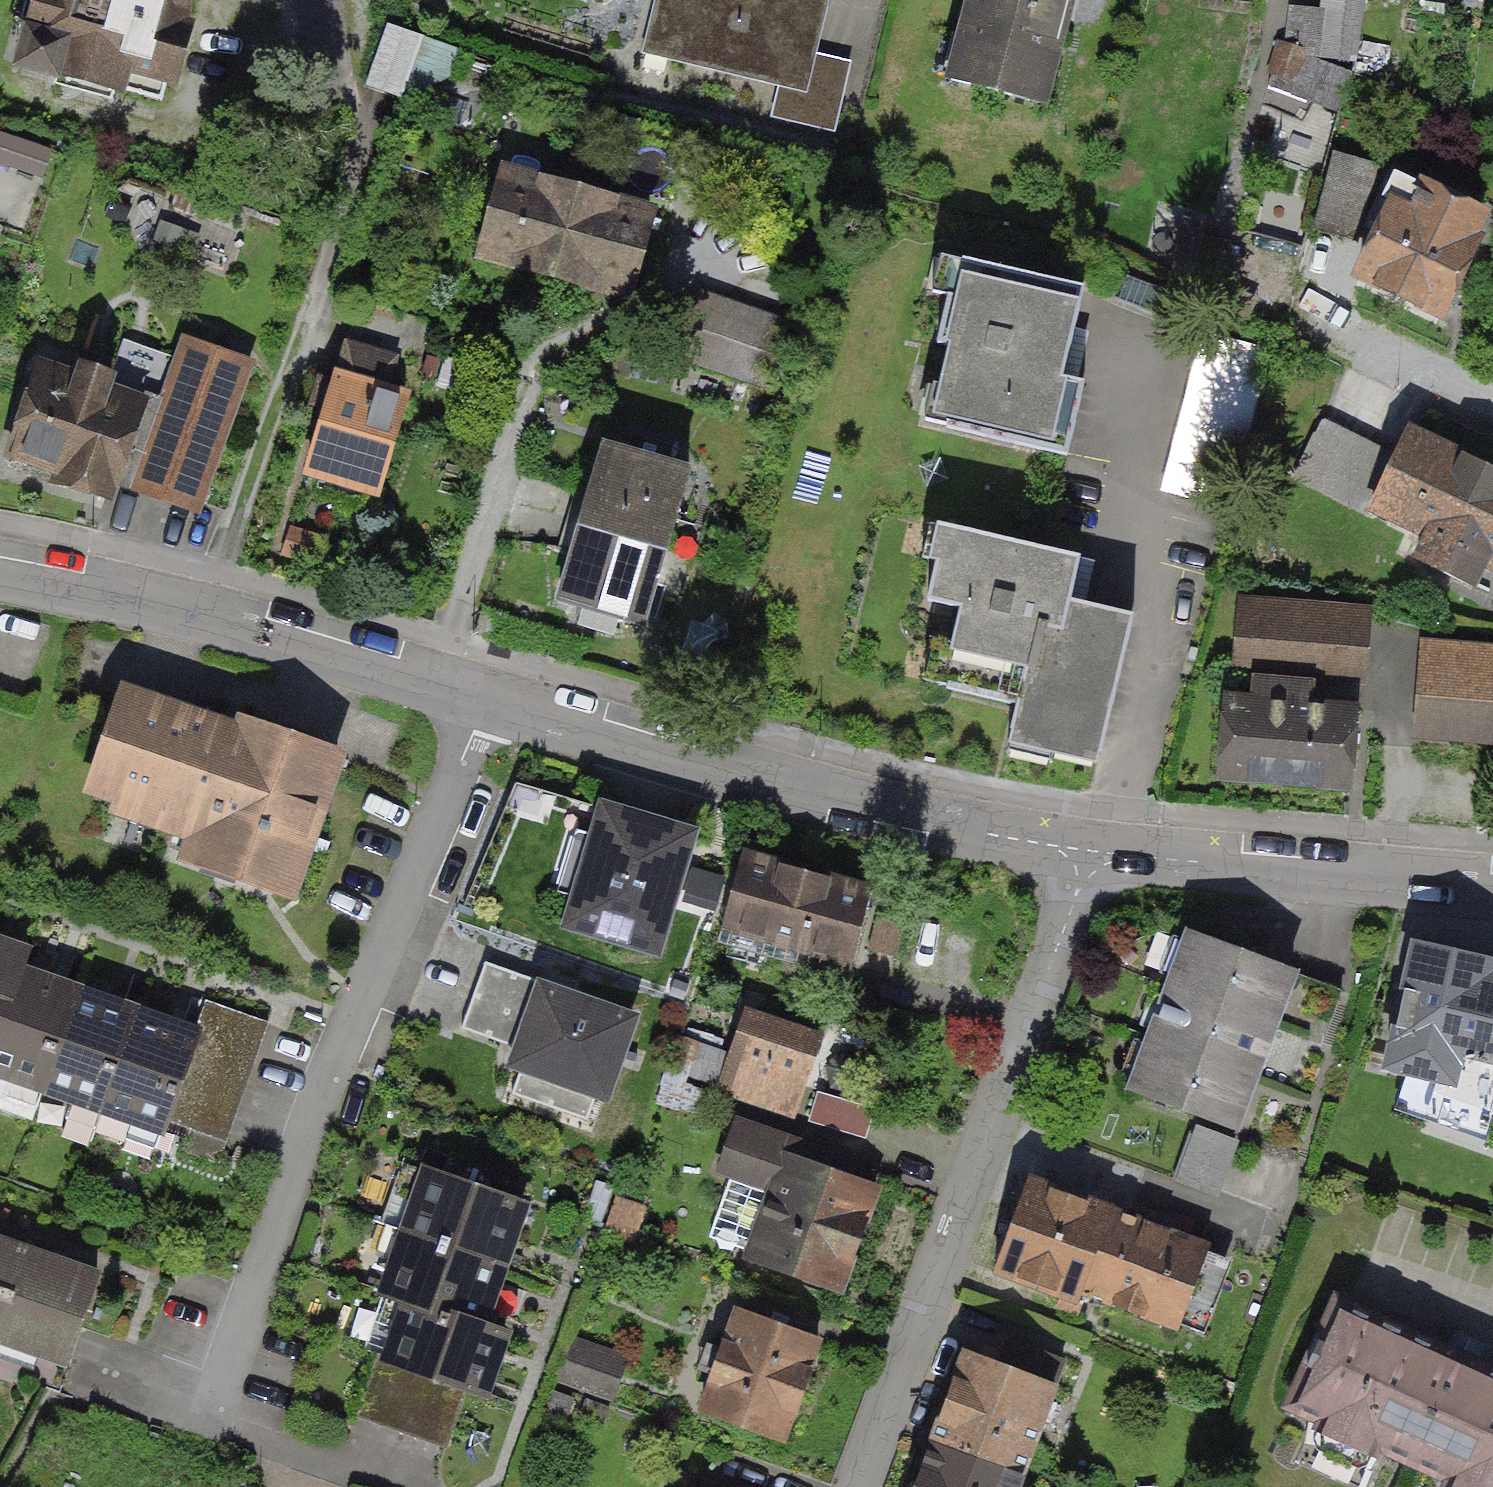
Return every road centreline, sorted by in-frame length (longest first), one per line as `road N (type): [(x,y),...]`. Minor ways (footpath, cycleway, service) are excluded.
road 1 (residential): [(485,698),(350,1026),(204,1418),(405,1486)]
road 2 (residential): [(1086,861),(860,1486)]
road 3 (residential): [(485,698),(1086,861)]
road 4 (residential): [(335,42),(366,138),(202,615)]
road 5 (residential): [(1086,861),(1492,888)]
road 6 (residential): [(202,615),(485,698)]
road 7 (residential): [(0,570),(202,615)]
road 8 (residential): [(1492,413),(1331,337)]

